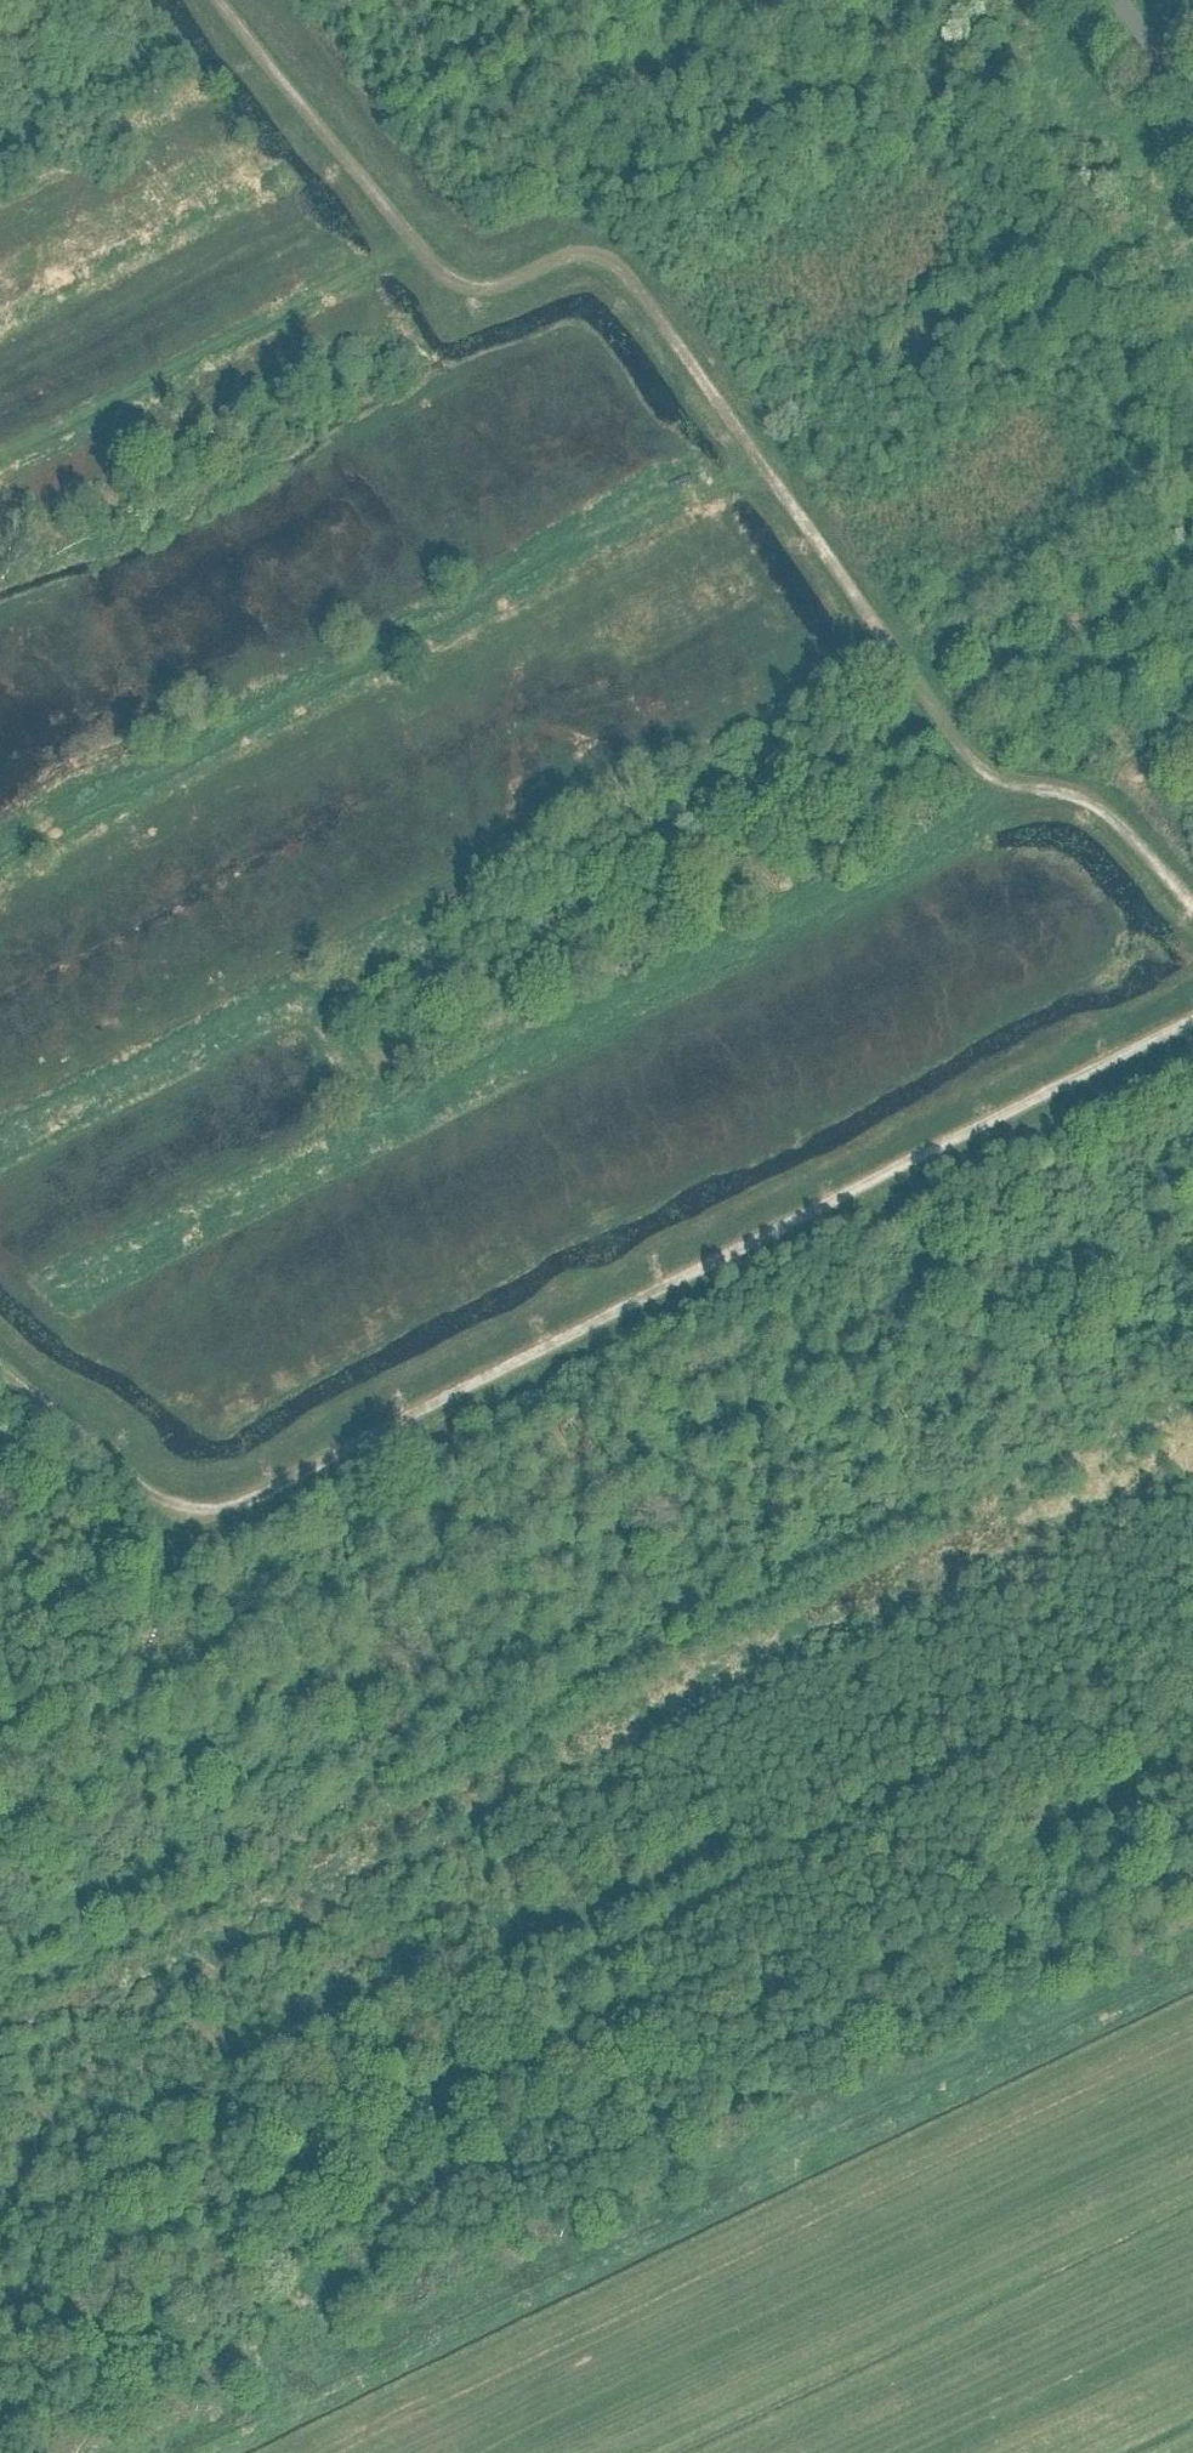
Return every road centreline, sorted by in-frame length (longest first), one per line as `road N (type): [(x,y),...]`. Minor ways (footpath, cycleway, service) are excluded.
road 1 (track): [(1192,910),(1084,798),(1003,784),(965,756),(612,264),(570,256),(484,291),(446,280),(217,0)]
road 2 (track): [(0,1374),(136,1490),(171,1509),(213,1511),(278,1486),(1192,1019)]
road 3 (unclassified): [(1192,102),(1116,0)]

